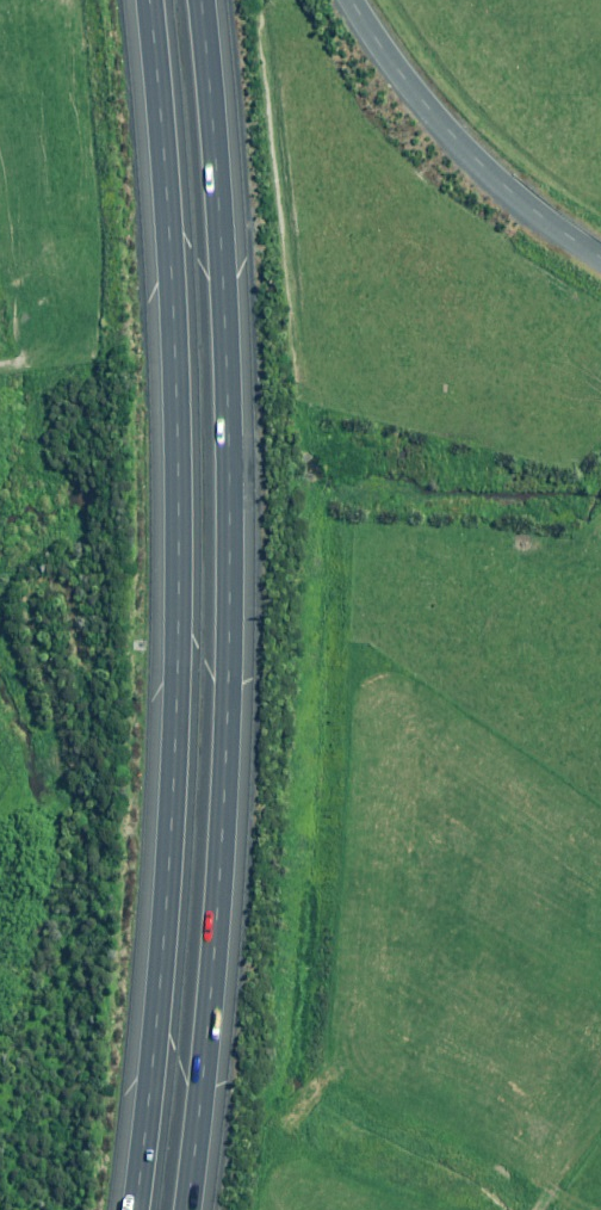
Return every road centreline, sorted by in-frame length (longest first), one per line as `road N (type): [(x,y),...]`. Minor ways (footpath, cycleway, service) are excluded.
road 1 (motorway): [(202,0),(228,380),(229,558),(218,915),(187,1209)]
road 2 (motorway): [(137,1209),(175,725),(174,379),(149,0)]
road 3 (unclassified): [(600,254),(473,154),(352,0)]

